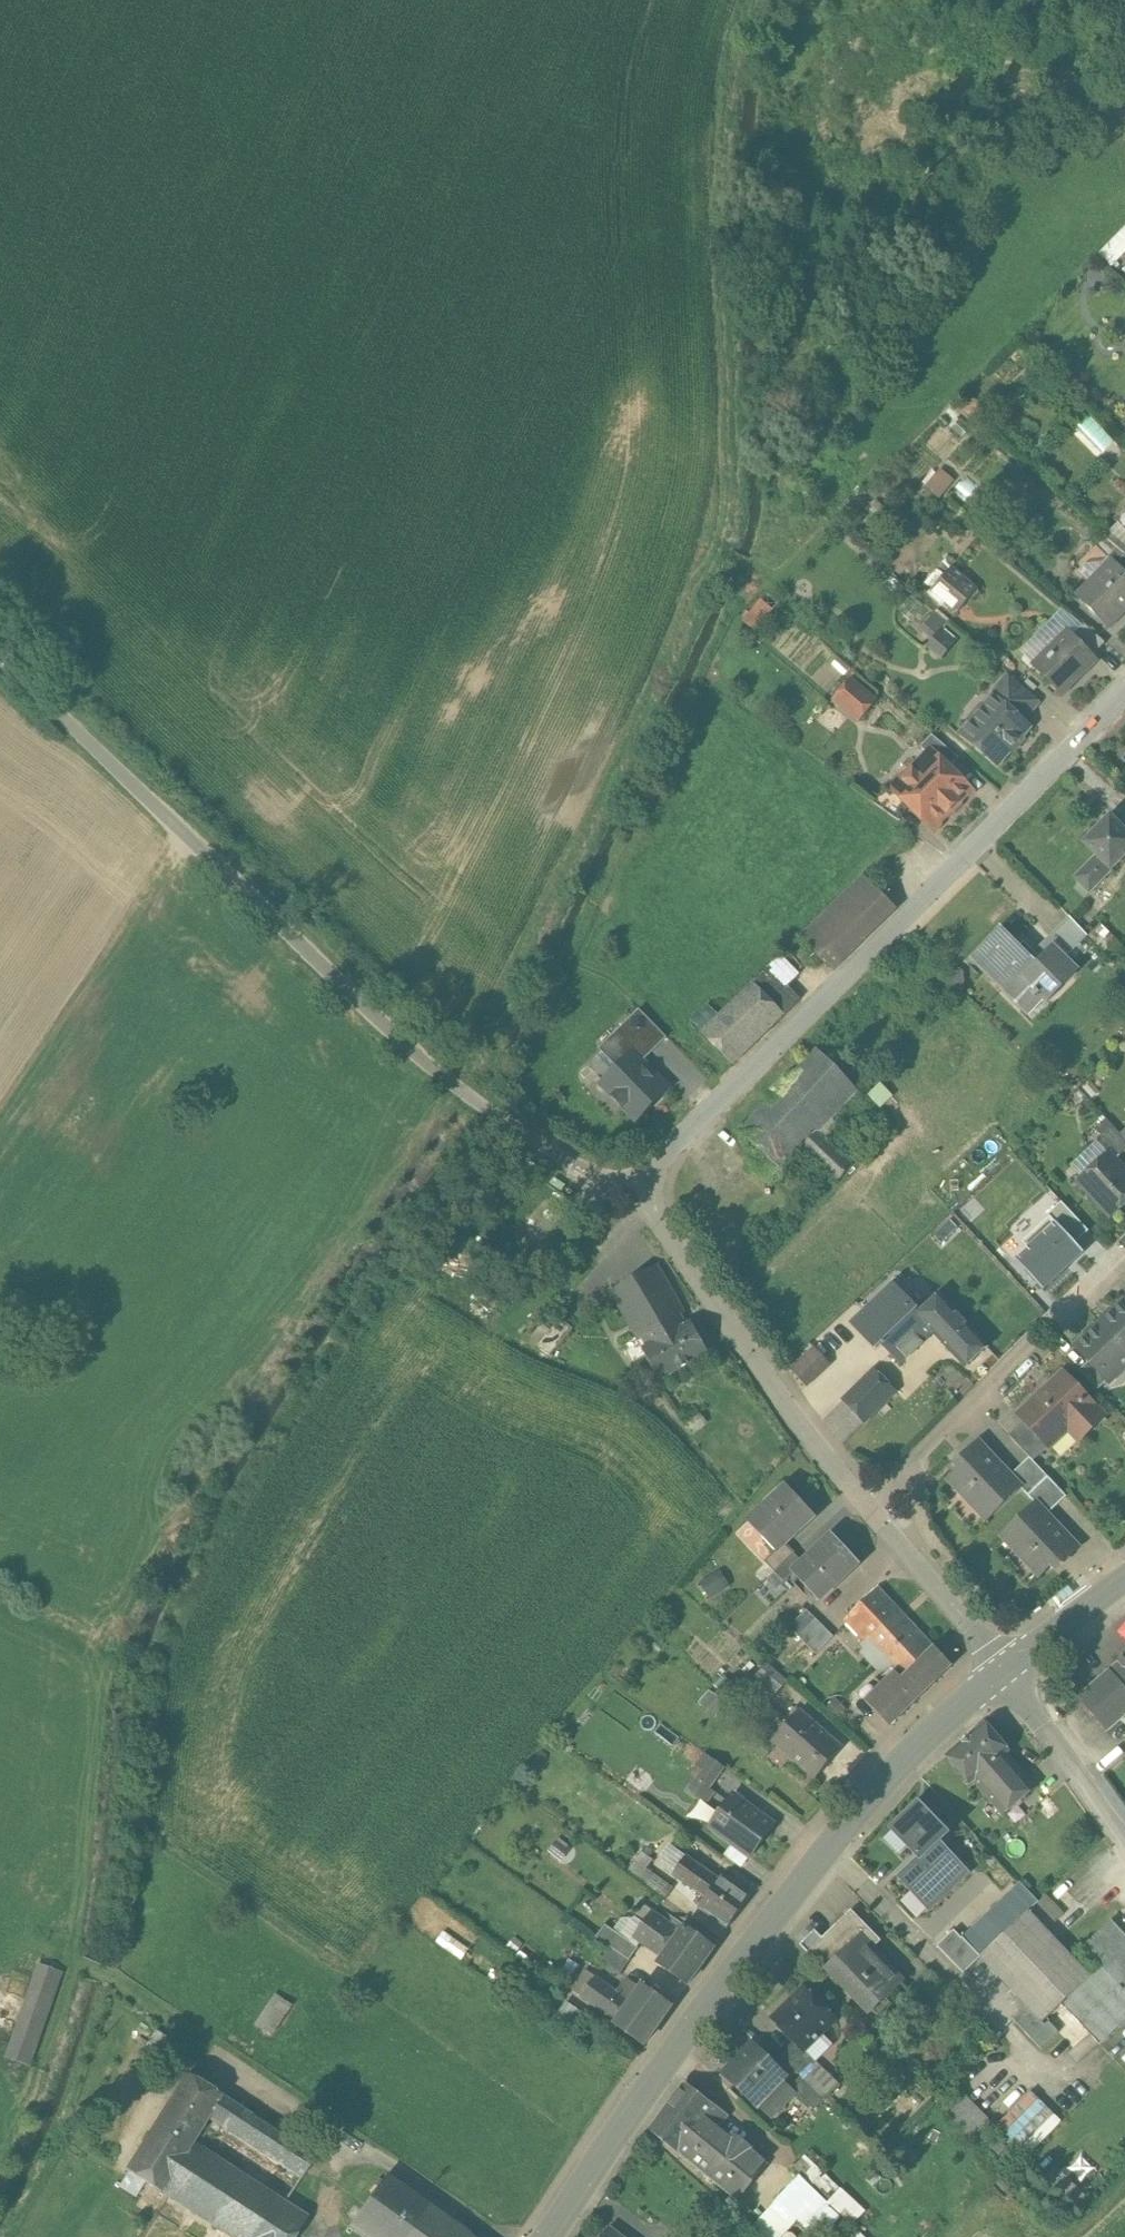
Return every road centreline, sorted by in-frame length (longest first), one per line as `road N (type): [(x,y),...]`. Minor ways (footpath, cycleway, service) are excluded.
road 1 (unclassified): [(631,1185),(460,1093),(0,662)]
road 2 (tertiary): [(549,2236),(821,1856),(909,1755),(1005,1667)]
road 3 (residential): [(1124,687),(951,872),(631,1185)]
road 4 (residential): [(868,1511),(631,1185)]
road 5 (residential): [(1124,1252),(868,1511)]
road 6 (residential): [(1005,1667),(868,1511)]
road 7 (residential): [(1124,1837),(1005,1667)]
road 8 (tertiary): [(1005,1667),(1124,1575)]

